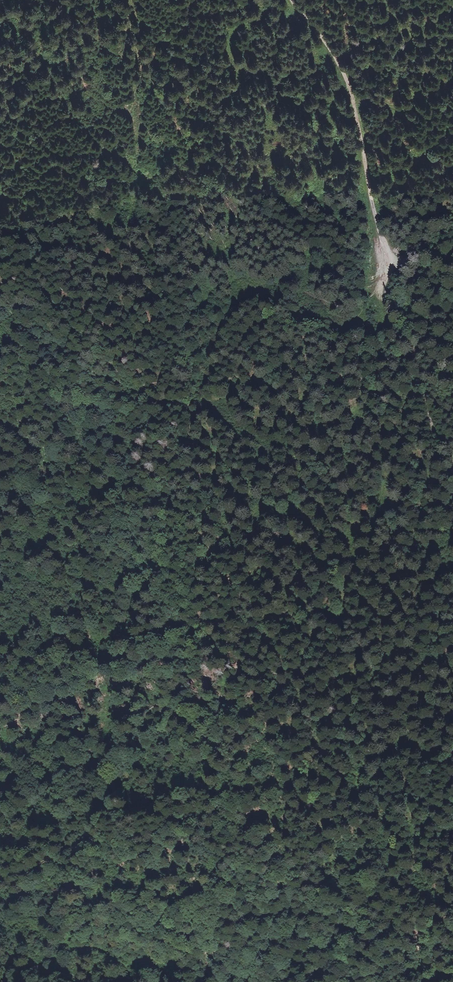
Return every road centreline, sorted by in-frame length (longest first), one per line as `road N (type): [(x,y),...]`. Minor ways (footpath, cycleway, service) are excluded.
road 1 (unclassified): [(293,0),(348,84),(382,247),(384,292)]

